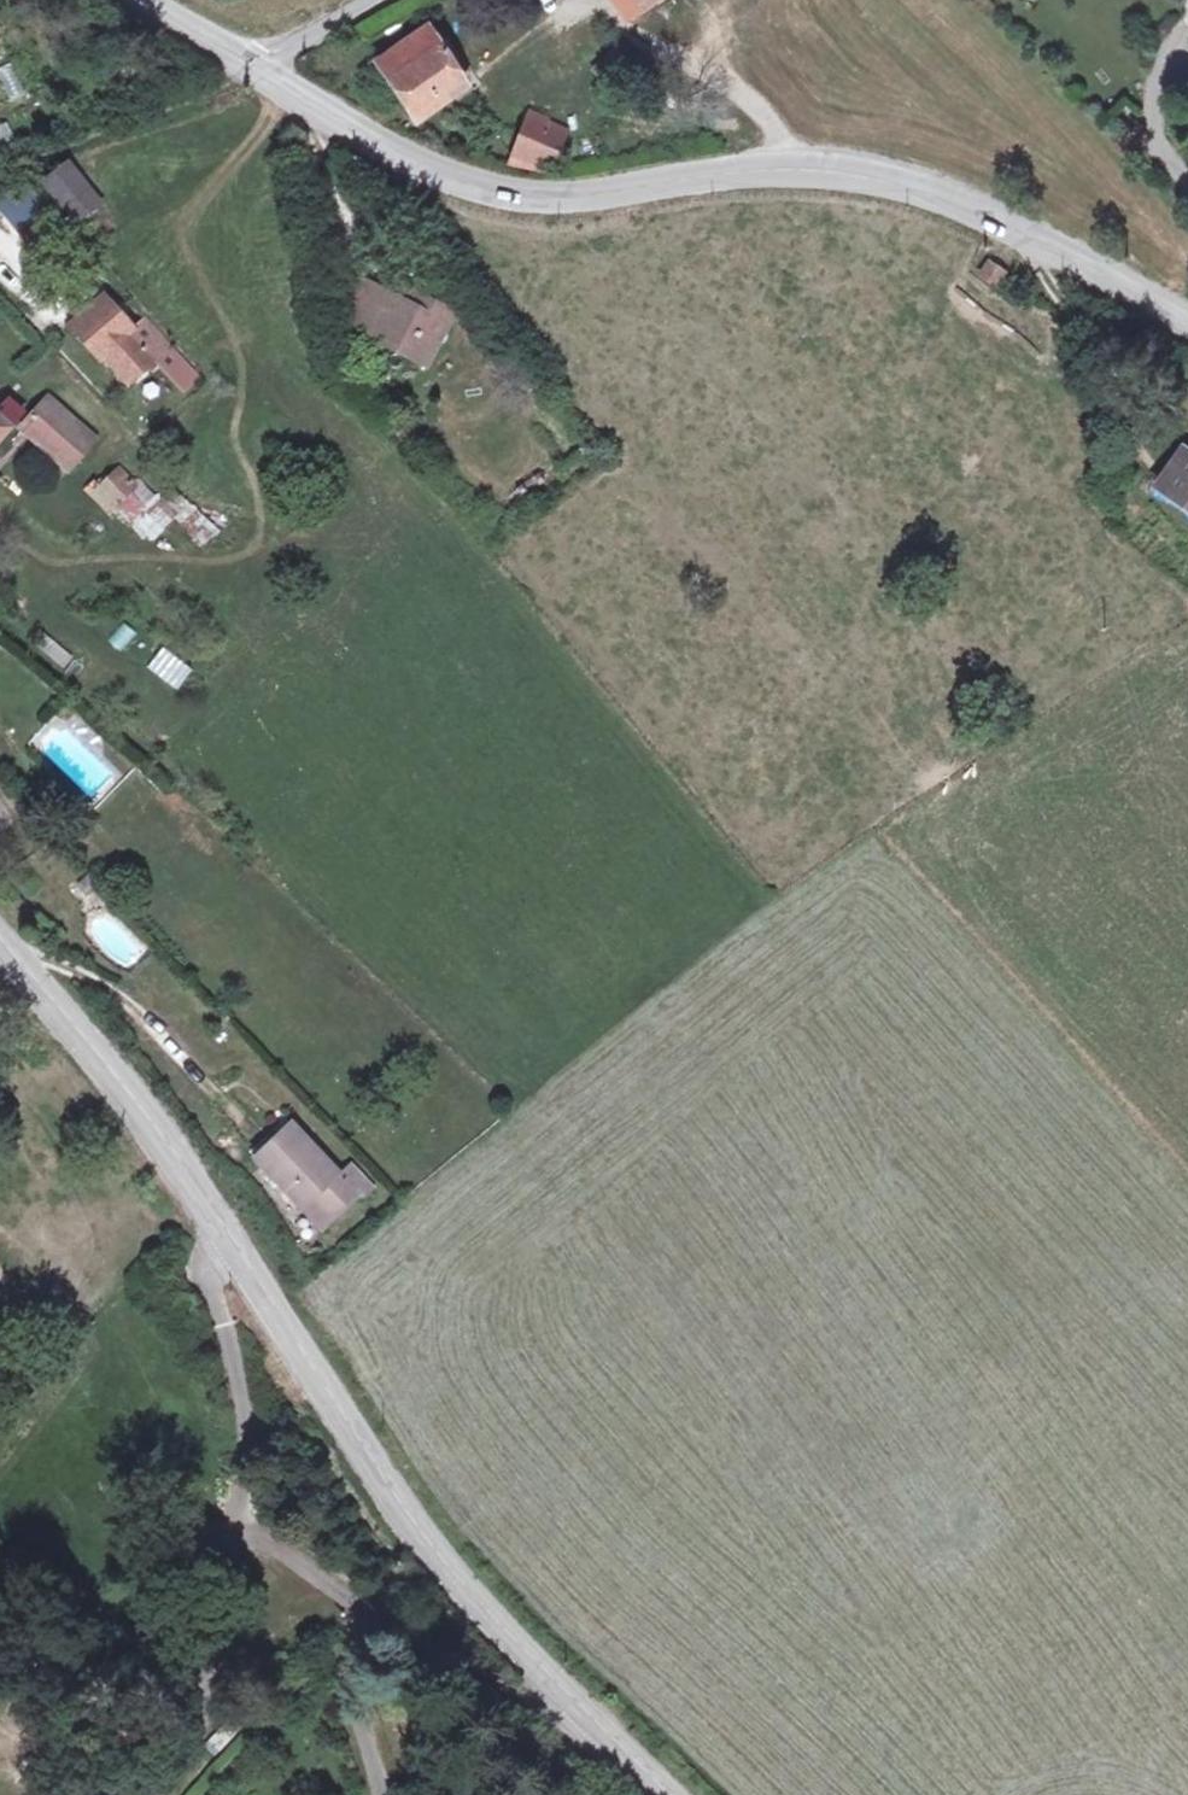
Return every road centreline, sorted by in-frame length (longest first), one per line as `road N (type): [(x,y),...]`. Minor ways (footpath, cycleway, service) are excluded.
road 1 (secondary): [(0,940),(144,1115),(334,1415),(428,1543),(542,1681),(660,1794)]
road 2 (secondary): [(1187,327),(1015,231),(849,175),(715,177),(531,200),(362,133),(247,68)]
road 3 (residential): [(374,0),(247,68)]
road 4 (secondary): [(247,68),(145,0)]

